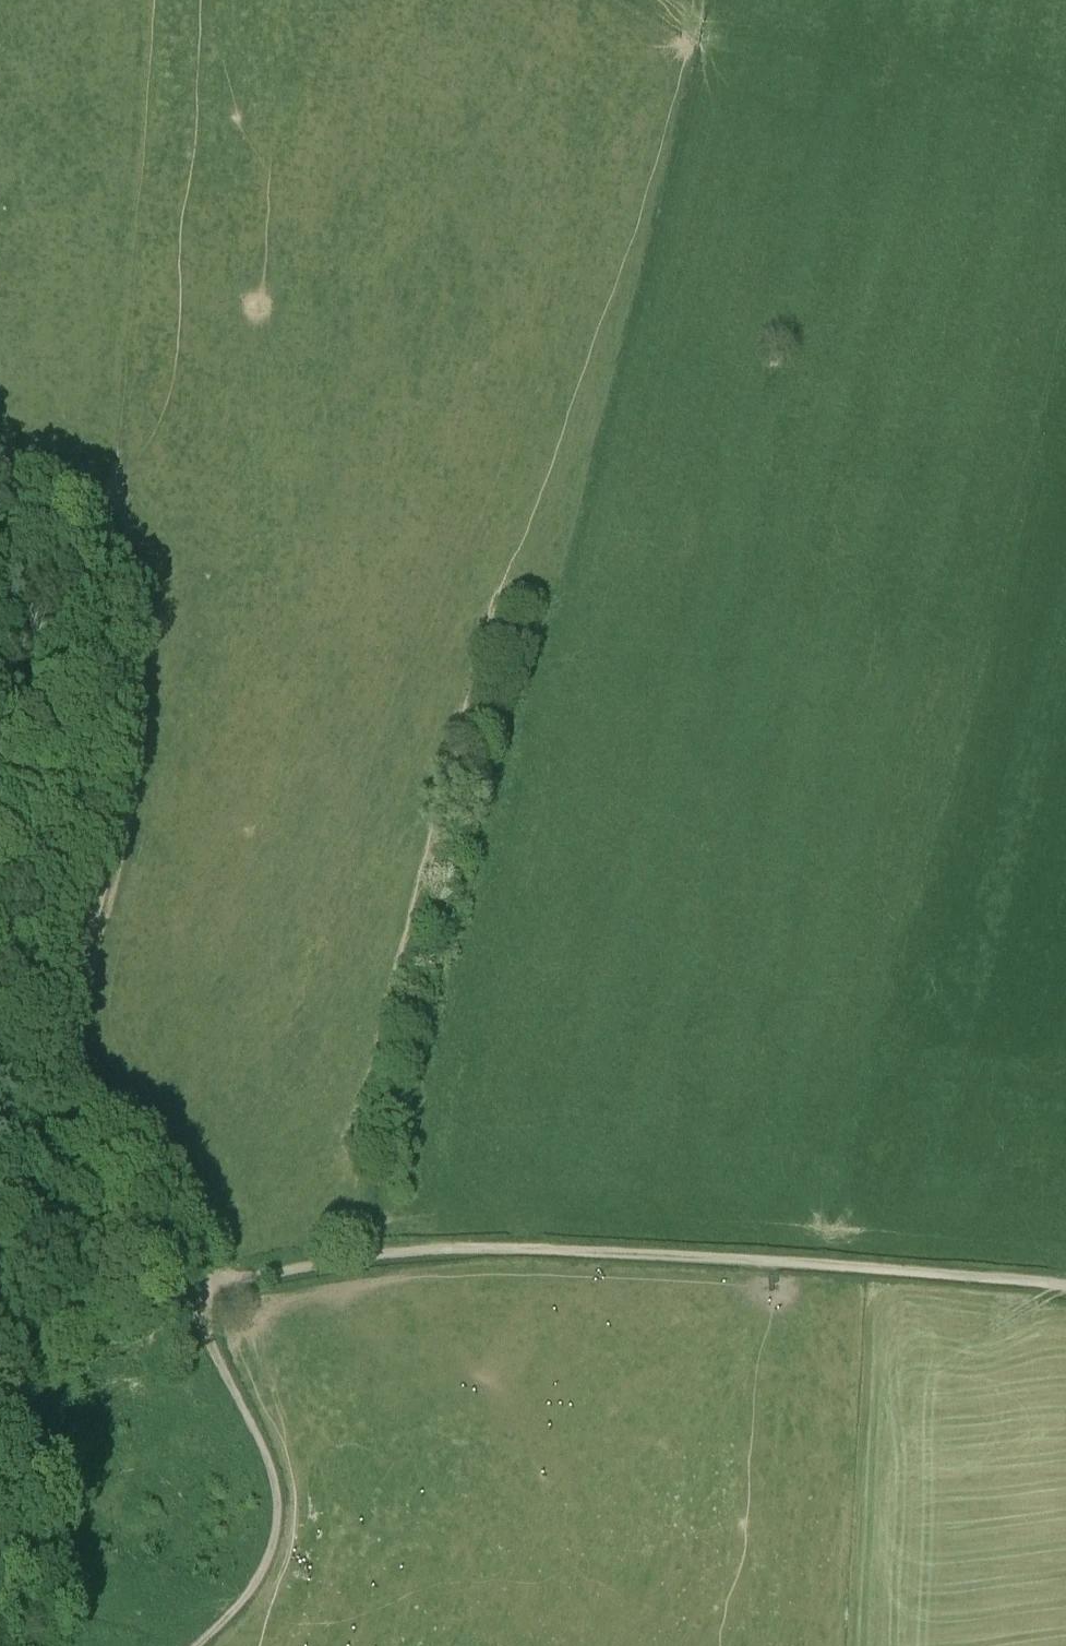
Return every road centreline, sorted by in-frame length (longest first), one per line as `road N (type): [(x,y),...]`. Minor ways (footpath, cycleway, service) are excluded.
road 1 (track): [(0,466),(67,481),(93,499),(110,526),(115,820),(65,1009),(60,1068),(87,1113),(181,1207),(206,1254),(207,1278)]
road 2 (track): [(1065,1284),(479,1249),(207,1278)]
road 3 (track): [(207,1278),(209,1334),(268,1463),(277,1514),(259,1575),(196,1645)]

